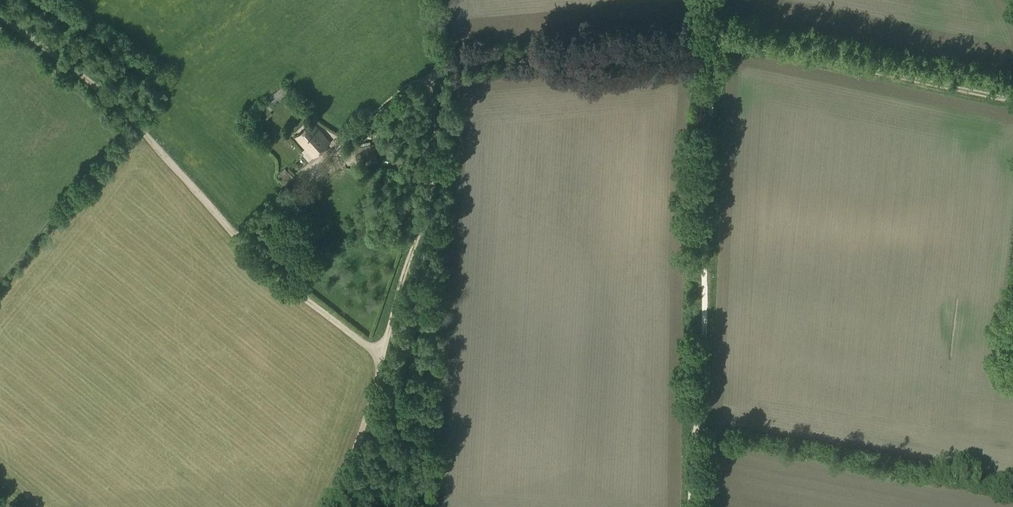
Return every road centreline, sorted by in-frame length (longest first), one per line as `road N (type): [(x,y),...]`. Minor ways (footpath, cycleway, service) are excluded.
road 1 (track): [(333,506),(381,378),(431,189),(442,70),(533,53),(714,42)]
road 2 (track): [(0,20),(92,84),(265,261),(385,357)]
road 3 (track): [(714,42),(693,506)]
road 4 (track): [(714,42),(1012,101)]

